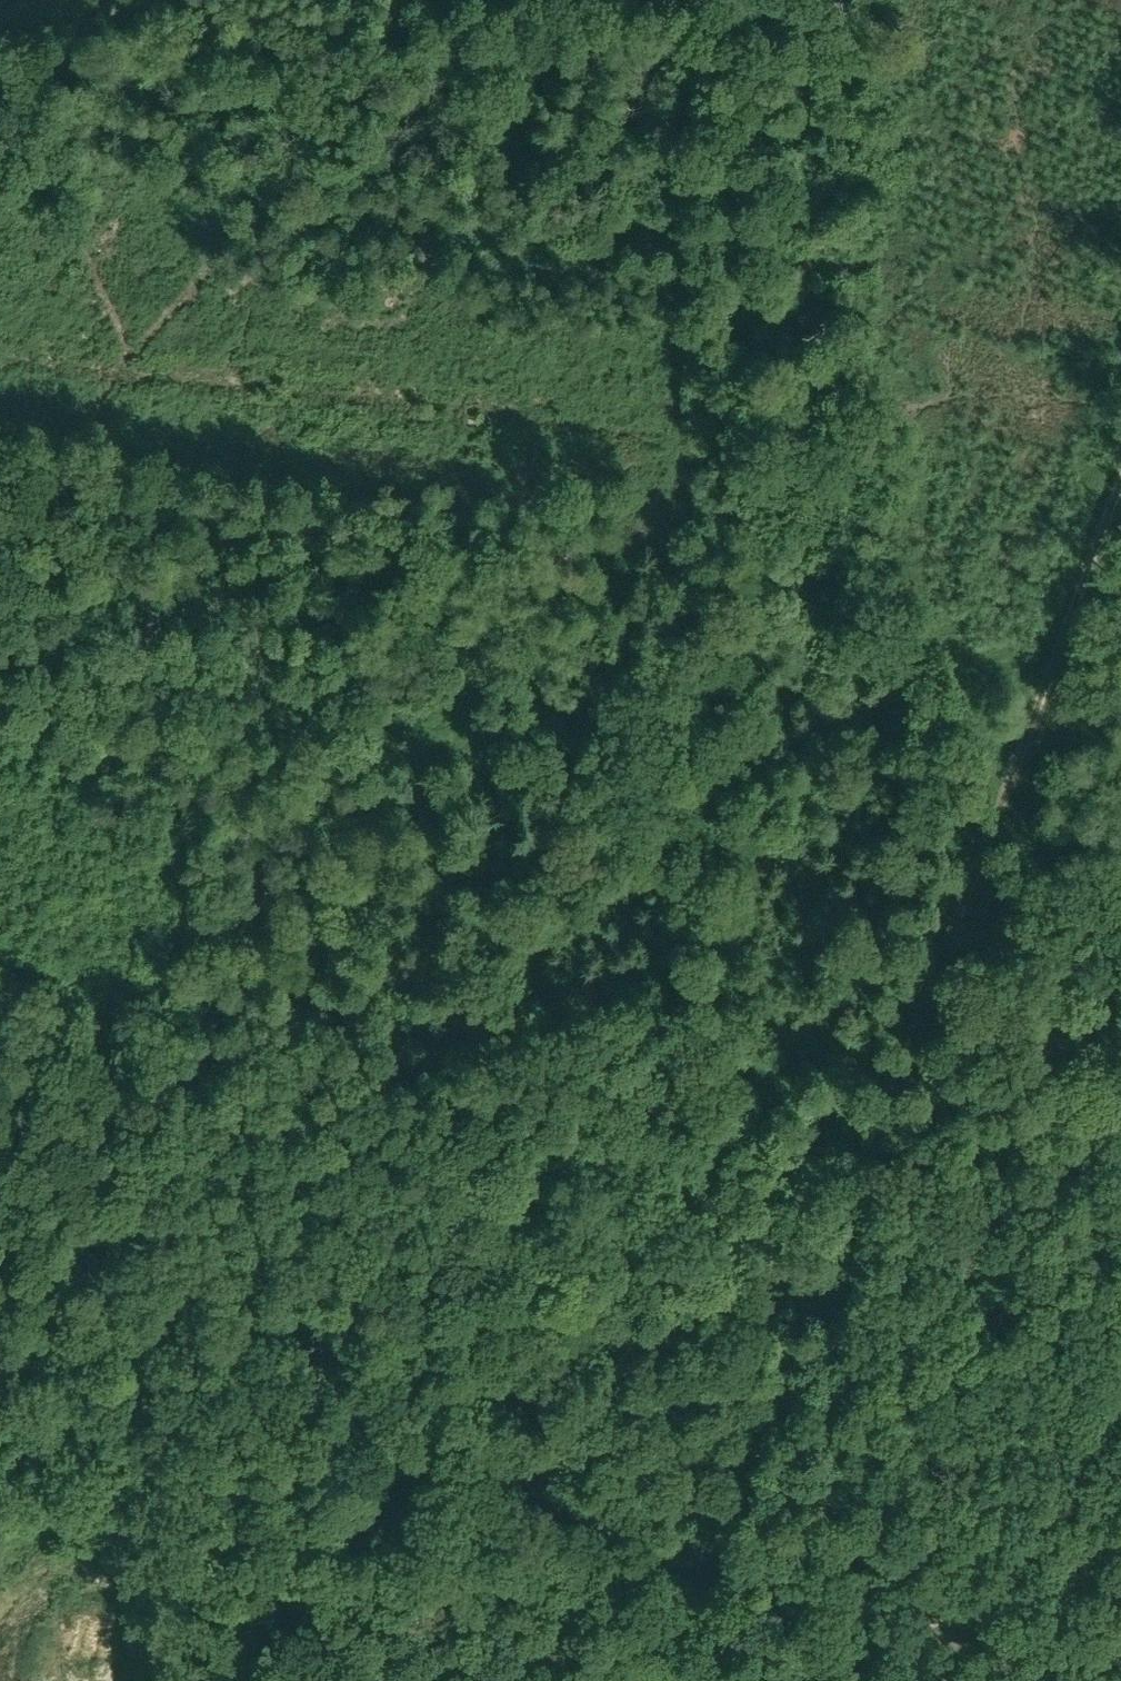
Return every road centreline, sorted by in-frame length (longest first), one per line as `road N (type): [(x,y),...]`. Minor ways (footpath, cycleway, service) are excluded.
road 1 (track): [(691,1680),(923,998),(1120,465)]
road 2 (track): [(0,1306),(85,1371),(147,1449),(189,1591),(197,1680)]
road 3 (track): [(1120,1571),(705,1680)]

